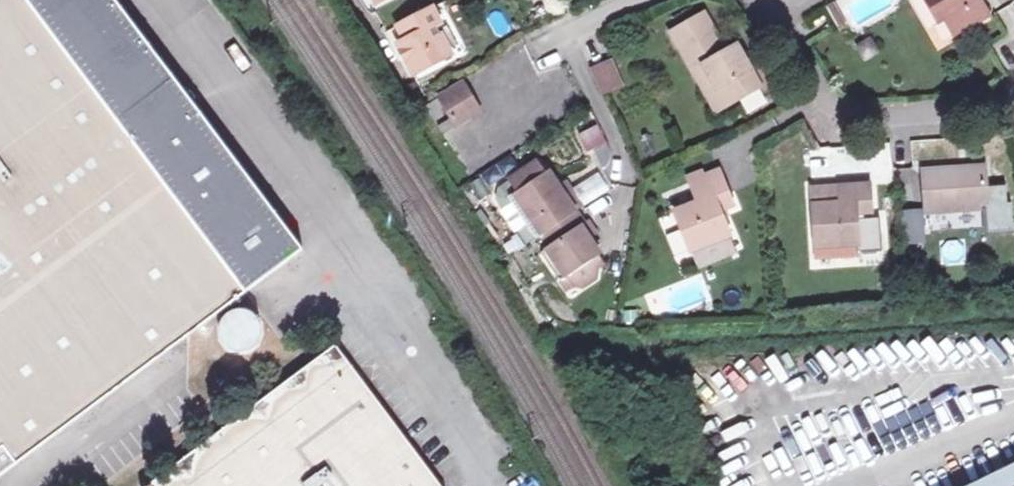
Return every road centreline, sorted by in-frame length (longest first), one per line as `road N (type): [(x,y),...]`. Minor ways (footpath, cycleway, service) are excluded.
road 1 (residential): [(754,0),(847,127),(991,114),(1013,95)]

